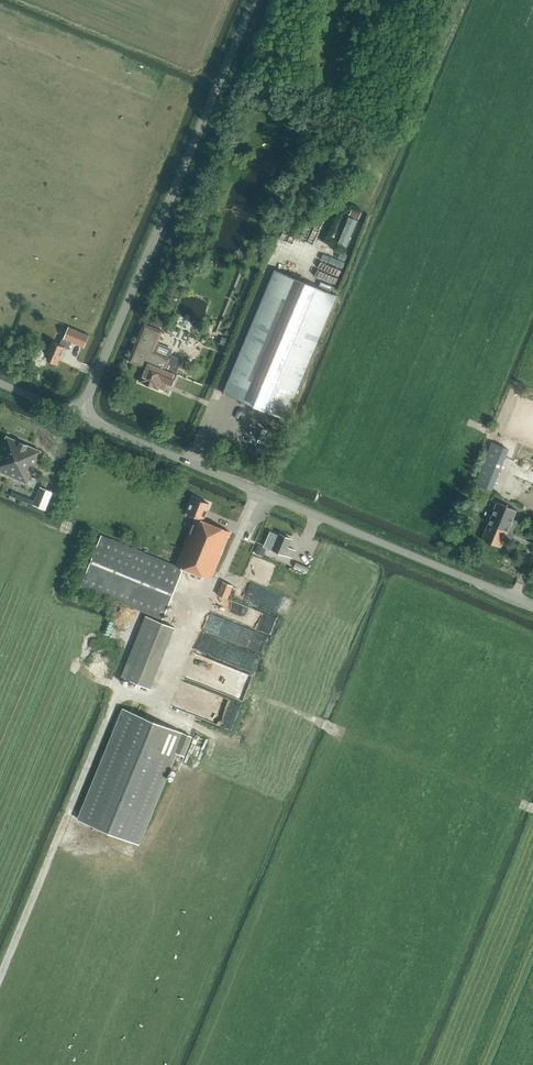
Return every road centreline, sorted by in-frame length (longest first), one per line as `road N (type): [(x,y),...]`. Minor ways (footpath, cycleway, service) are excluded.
road 1 (unclassified): [(532,606),(80,417)]
road 2 (tertiary): [(80,417),(257,0)]
road 3 (track): [(0,979),(117,699)]
road 4 (track): [(160,703),(212,750),(239,749),(264,700),(340,733)]

